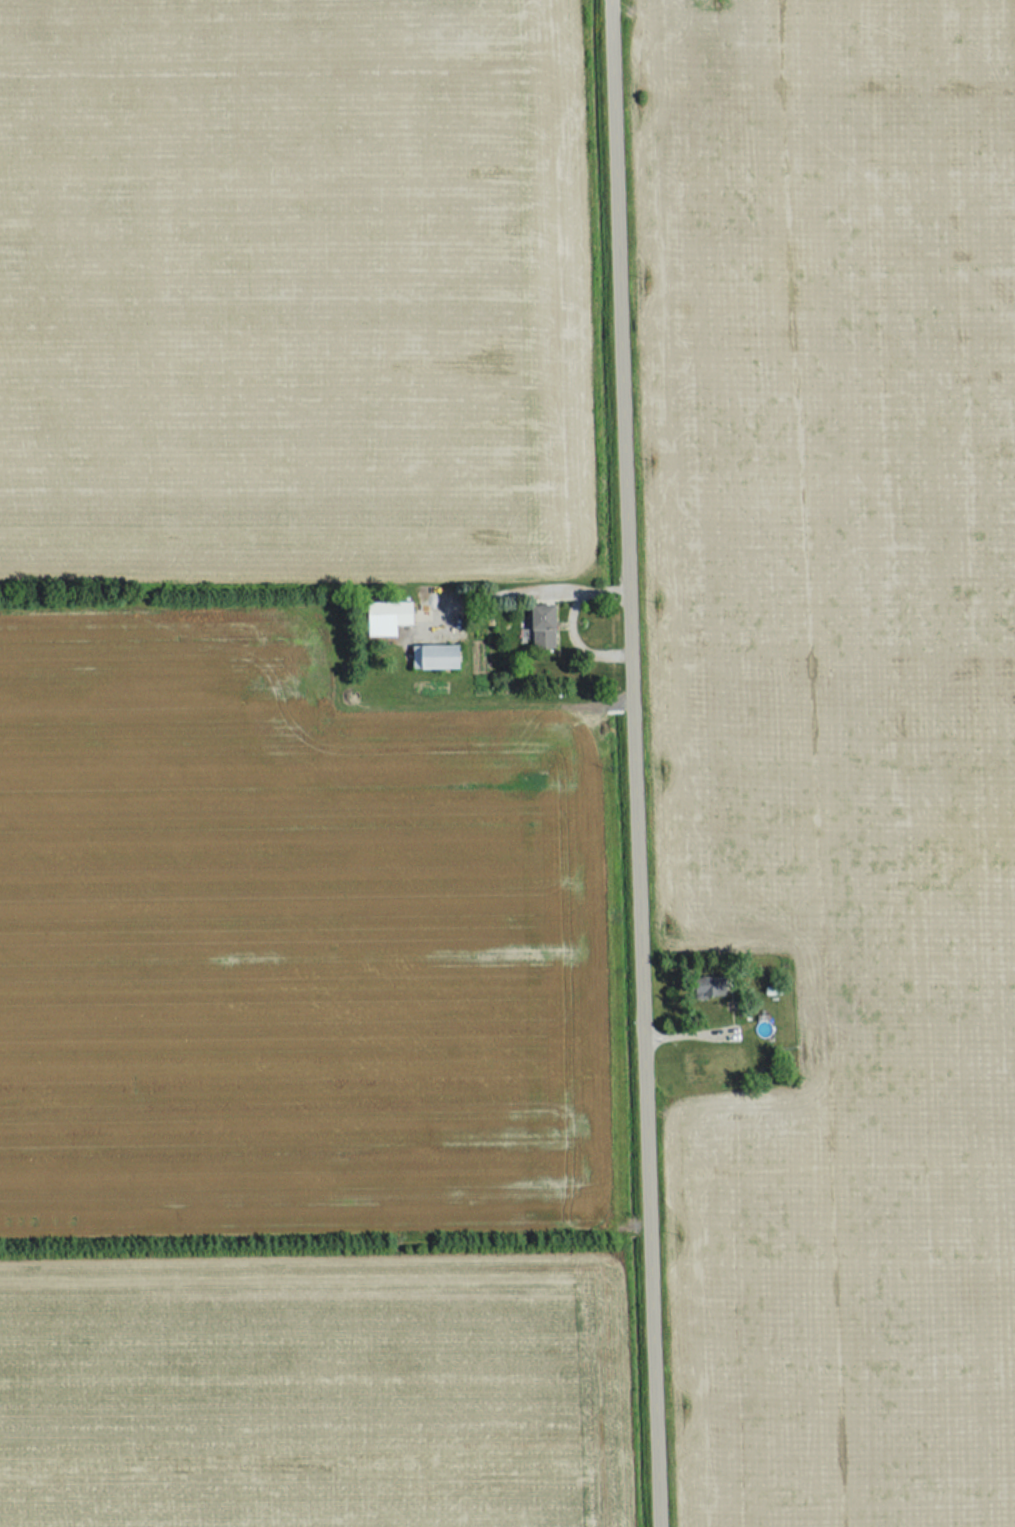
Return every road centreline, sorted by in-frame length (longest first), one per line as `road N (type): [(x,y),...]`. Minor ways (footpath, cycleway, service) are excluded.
road 1 (residential): [(659,1526),(615,0)]

